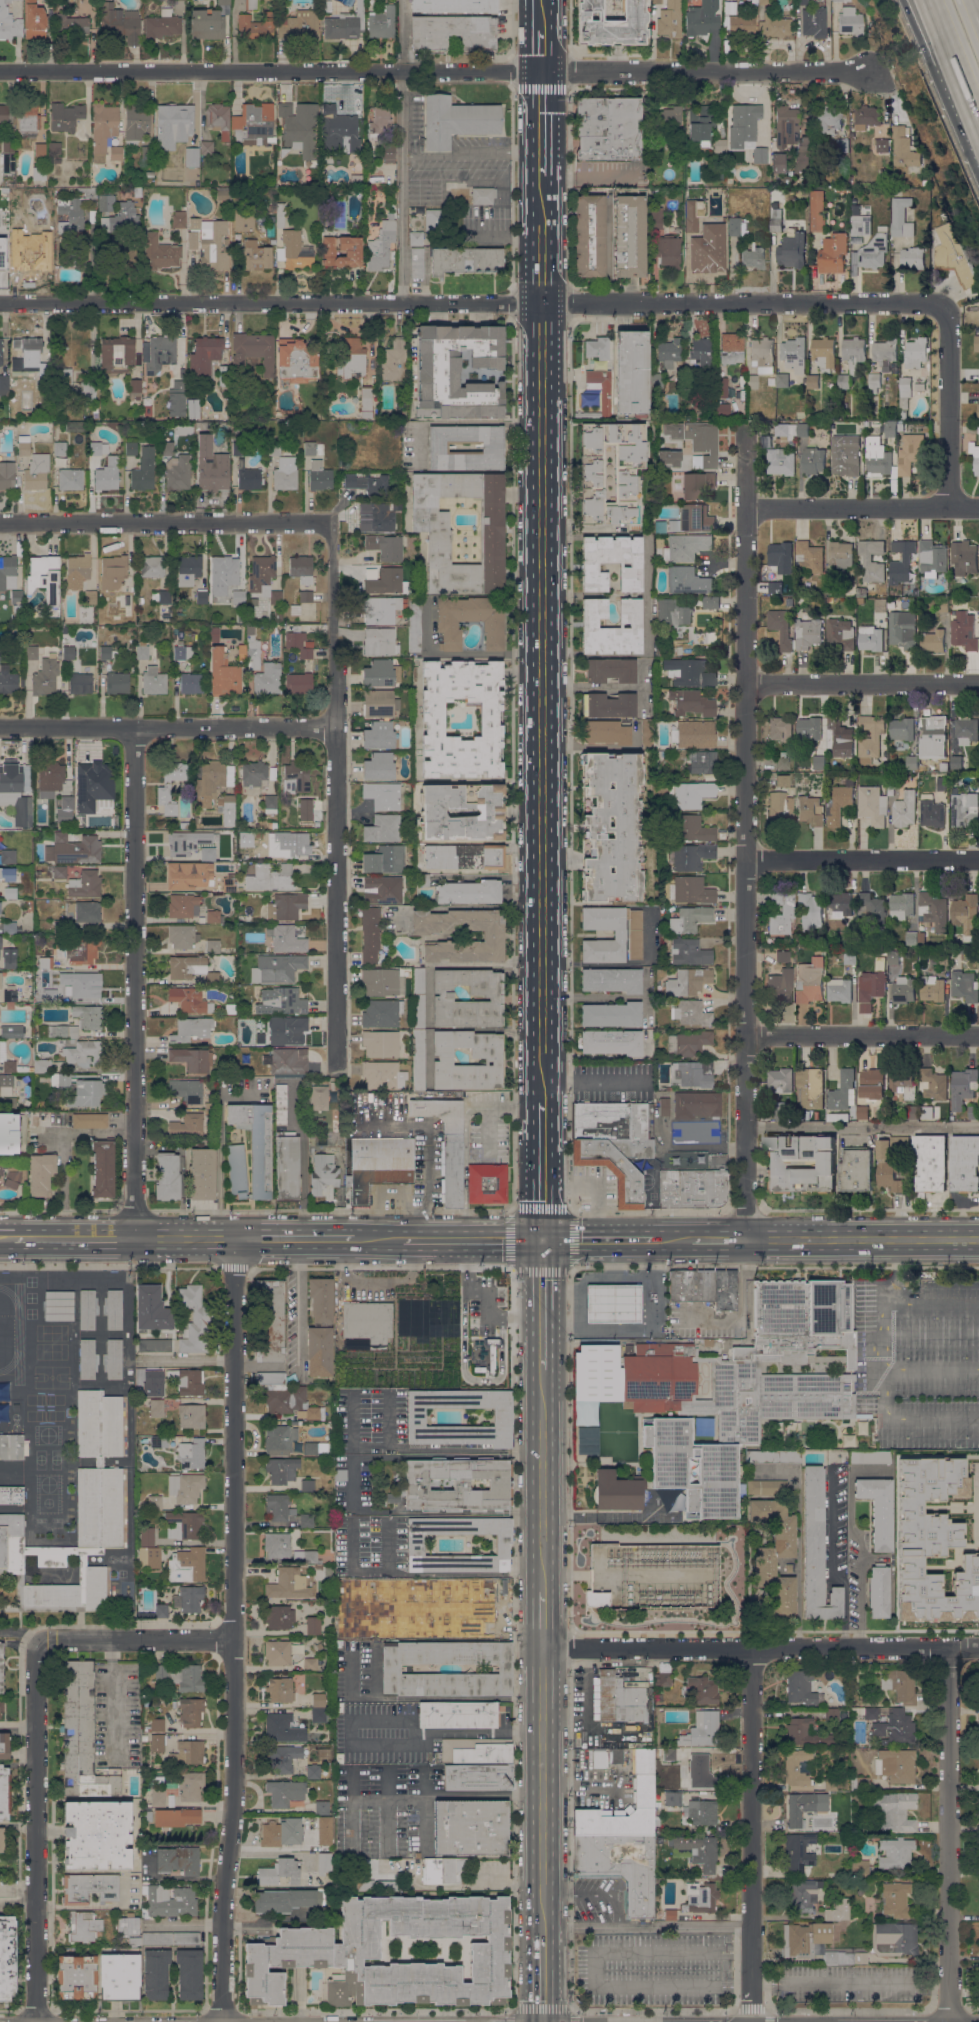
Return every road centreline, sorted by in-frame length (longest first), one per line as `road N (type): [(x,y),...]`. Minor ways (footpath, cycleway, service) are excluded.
road 1 (residential): [(943,305),(0,301)]
road 2 (residential): [(875,73),(0,70)]
road 3 (residential): [(746,1238),(746,439)]
road 4 (residential): [(223,2021),(222,1917),(233,1819),(235,1239)]
road 5 (primary): [(542,1101),(542,422)]
road 6 (residential): [(338,1114),(336,636),(324,522)]
road 7 (residential): [(133,1239),(134,727)]
road 8 (residential): [(978,1647),(543,1648)]
road 9 (residential): [(36,2021),(38,1641)]
road 10 (residential): [(950,2021),(949,1647)]
road 11 (residential): [(750,2021),(752,1649)]
road 12 (residential): [(335,727),(0,727)]
road 13 (residential): [(324,522),(0,522)]
road 14 (primary): [(543,1935),(543,1648)]
road 15 (residential): [(978,859),(744,860)]
road 16 (residential): [(978,683),(745,684)]
road 17 (residential): [(978,506),(746,510)]
road 18 (primary): [(978,1237),(746,1238)]
road 19 (residential): [(978,1034),(747,1035)]
road 20 (primary): [(543,1591),(543,1369)]
road 21 (residential): [(948,506),(943,305)]
road 22 (residential): [(231,1643),(38,1641)]
road 23 (motorway): [(901,0),(978,162)]
road 24 (primary): [(542,1238),(402,1239)]
road 25 (primary): [(542,1238),(542,1101)]
road 26 (motorway): [(928,0),(978,127)]
road 27 (primary): [(543,1369),(542,1238)]

